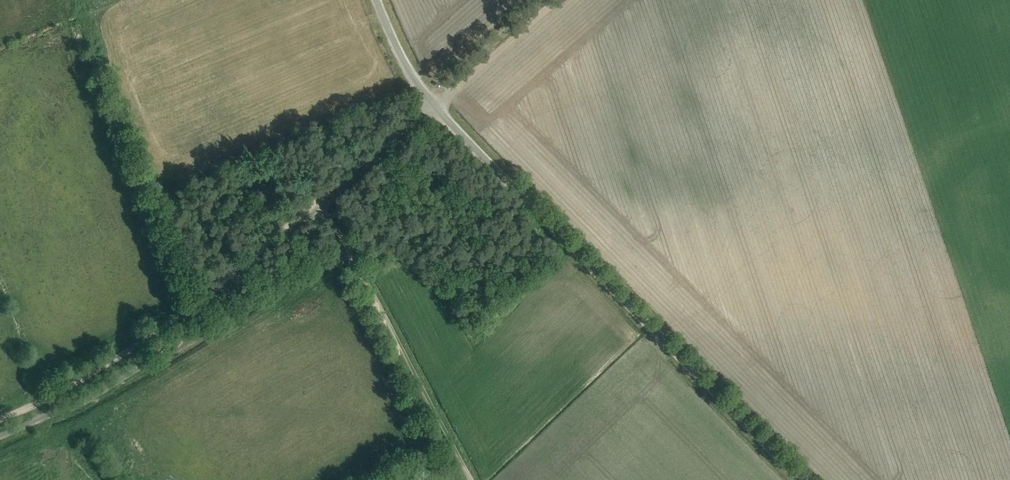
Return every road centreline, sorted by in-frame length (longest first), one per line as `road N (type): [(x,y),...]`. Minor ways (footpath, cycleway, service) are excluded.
road 1 (unclassified): [(802,479),(434,106),(377,0)]
road 2 (track): [(0,419),(73,384),(196,305),(322,201)]
road 3 (track): [(471,479),(322,201)]
road 4 (track): [(559,0),(448,96)]
road 5 (track): [(322,201),(417,117)]

